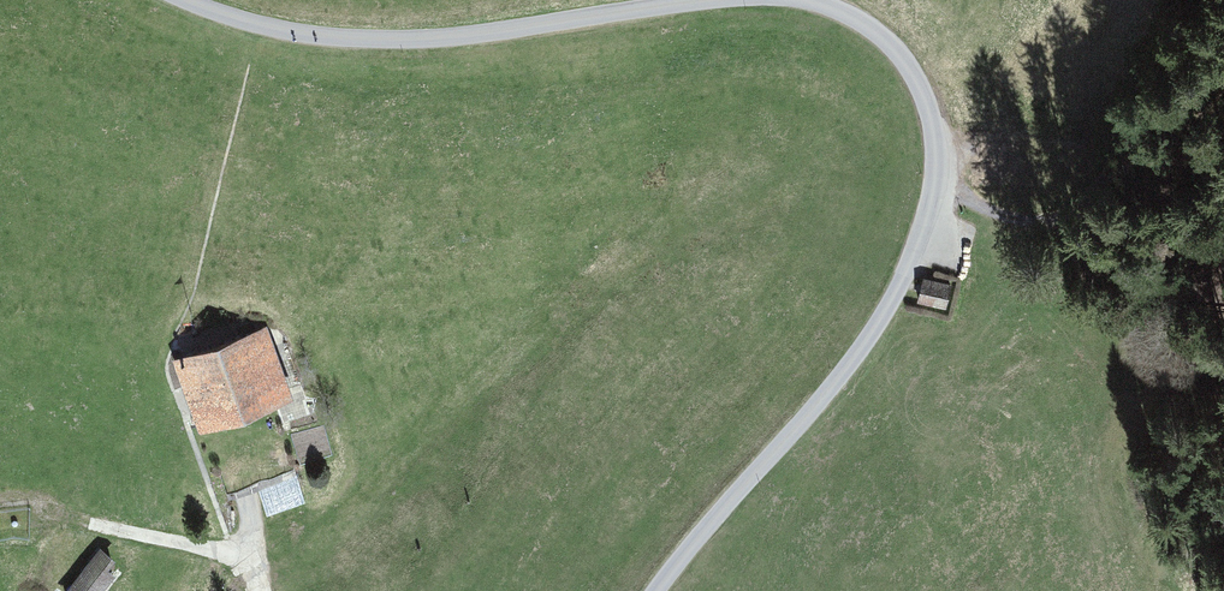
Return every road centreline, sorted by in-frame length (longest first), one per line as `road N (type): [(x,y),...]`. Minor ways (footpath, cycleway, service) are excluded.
road 1 (unclassified): [(666,590),(901,285),(935,187),(939,132),(920,76),(887,34),(820,0)]
road 2 (unclassified): [(718,0),(474,36),(341,39),(221,16),(185,0)]
road 3 (track): [(1206,0),(1132,106),(1080,152),(1008,180),(935,187)]
road 4 (track): [(1045,166),(1223,279)]
road 5 (track): [(260,590),(254,566),(231,550),(97,523)]

